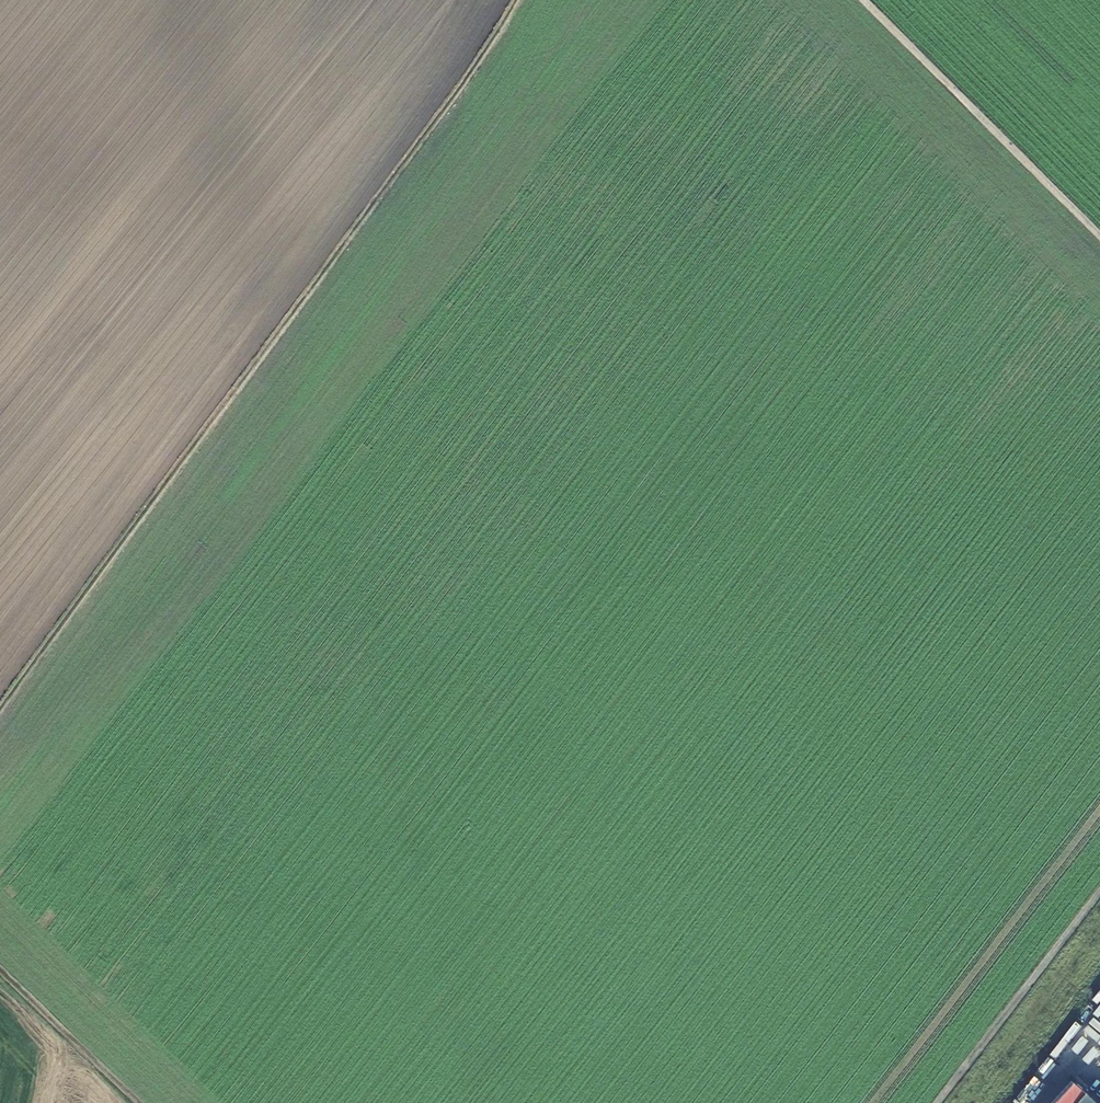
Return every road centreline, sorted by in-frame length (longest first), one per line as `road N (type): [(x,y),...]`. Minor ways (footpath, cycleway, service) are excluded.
road 1 (track): [(0,708),(462,84),(514,0)]
road 2 (track): [(864,0),(1099,236)]
road 3 (track): [(1099,887),(933,1102)]
road 4 (track): [(0,968),(138,1102)]

